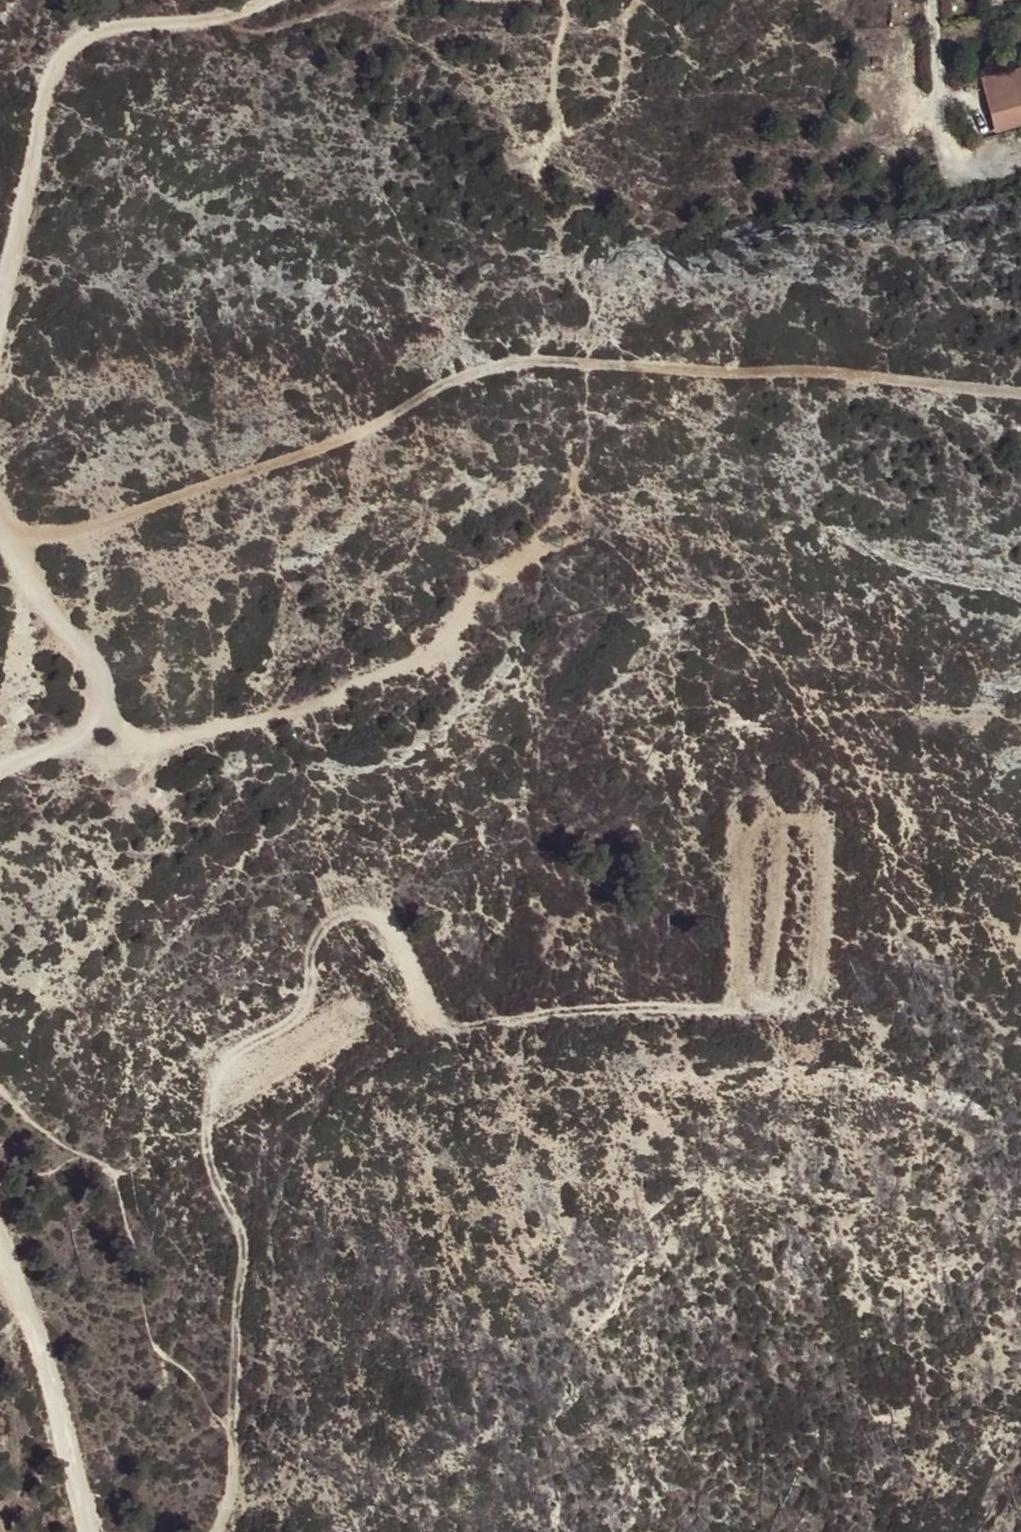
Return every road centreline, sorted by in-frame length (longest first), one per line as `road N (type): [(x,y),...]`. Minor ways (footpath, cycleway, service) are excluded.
road 1 (track): [(272,0),(205,27),(80,36),(49,65),(0,316)]
road 2 (track): [(0,514),(46,604),(98,658),(93,713),(59,748),(0,769)]
road 3 (track): [(0,1244),(89,1531)]

